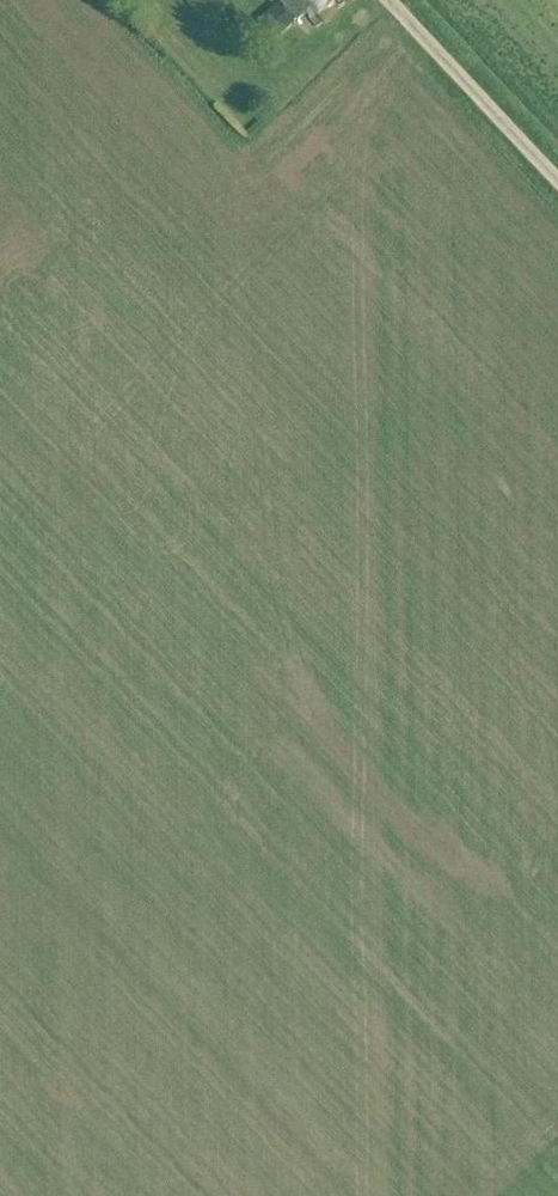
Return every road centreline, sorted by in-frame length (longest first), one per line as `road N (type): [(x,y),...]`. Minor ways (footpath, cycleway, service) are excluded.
road 1 (unclassified): [(557,183),(388,0)]

